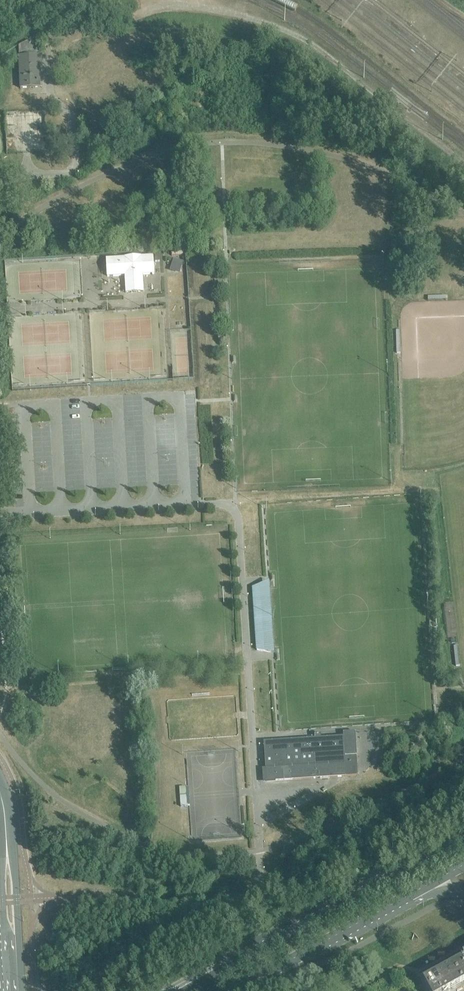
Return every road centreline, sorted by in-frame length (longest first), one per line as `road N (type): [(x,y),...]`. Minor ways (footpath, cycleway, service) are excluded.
road 1 (residential): [(0,511),(223,501),(238,515),(260,851)]
road 2 (tertiary): [(463,838),(197,990)]
road 3 (tertiary): [(245,990),(463,868)]
road 4 (unclassified): [(18,990),(0,793)]

